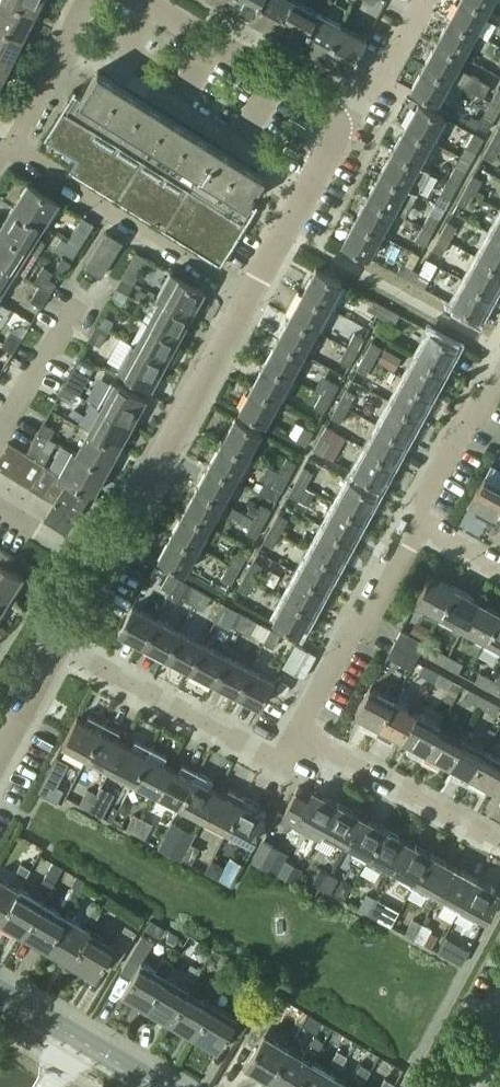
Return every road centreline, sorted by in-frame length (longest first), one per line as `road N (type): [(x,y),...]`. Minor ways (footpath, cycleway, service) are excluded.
road 1 (residential): [(103,563),(253,291)]
road 2 (residential): [(253,291),(0,142)]
road 3 (residential): [(293,733),(275,764),(60,649)]
road 4 (residential): [(293,733),(370,615),(415,525)]
road 5 (residential): [(354,114),(147,0)]
road 6 (residential): [(499,848),(293,733)]
road 7 (residential): [(253,291),(354,114)]
road 8 (tertiary): [(157,1086),(0,993)]
road 9 (residential): [(415,525),(499,378)]
road 10 (residential): [(0,140),(77,0)]
road 11 (residential): [(0,437),(70,318)]
road 12 (residential): [(354,114),(416,0)]
road 13 (residential): [(0,757),(60,649)]
road 14 (residential): [(103,563),(0,499)]

